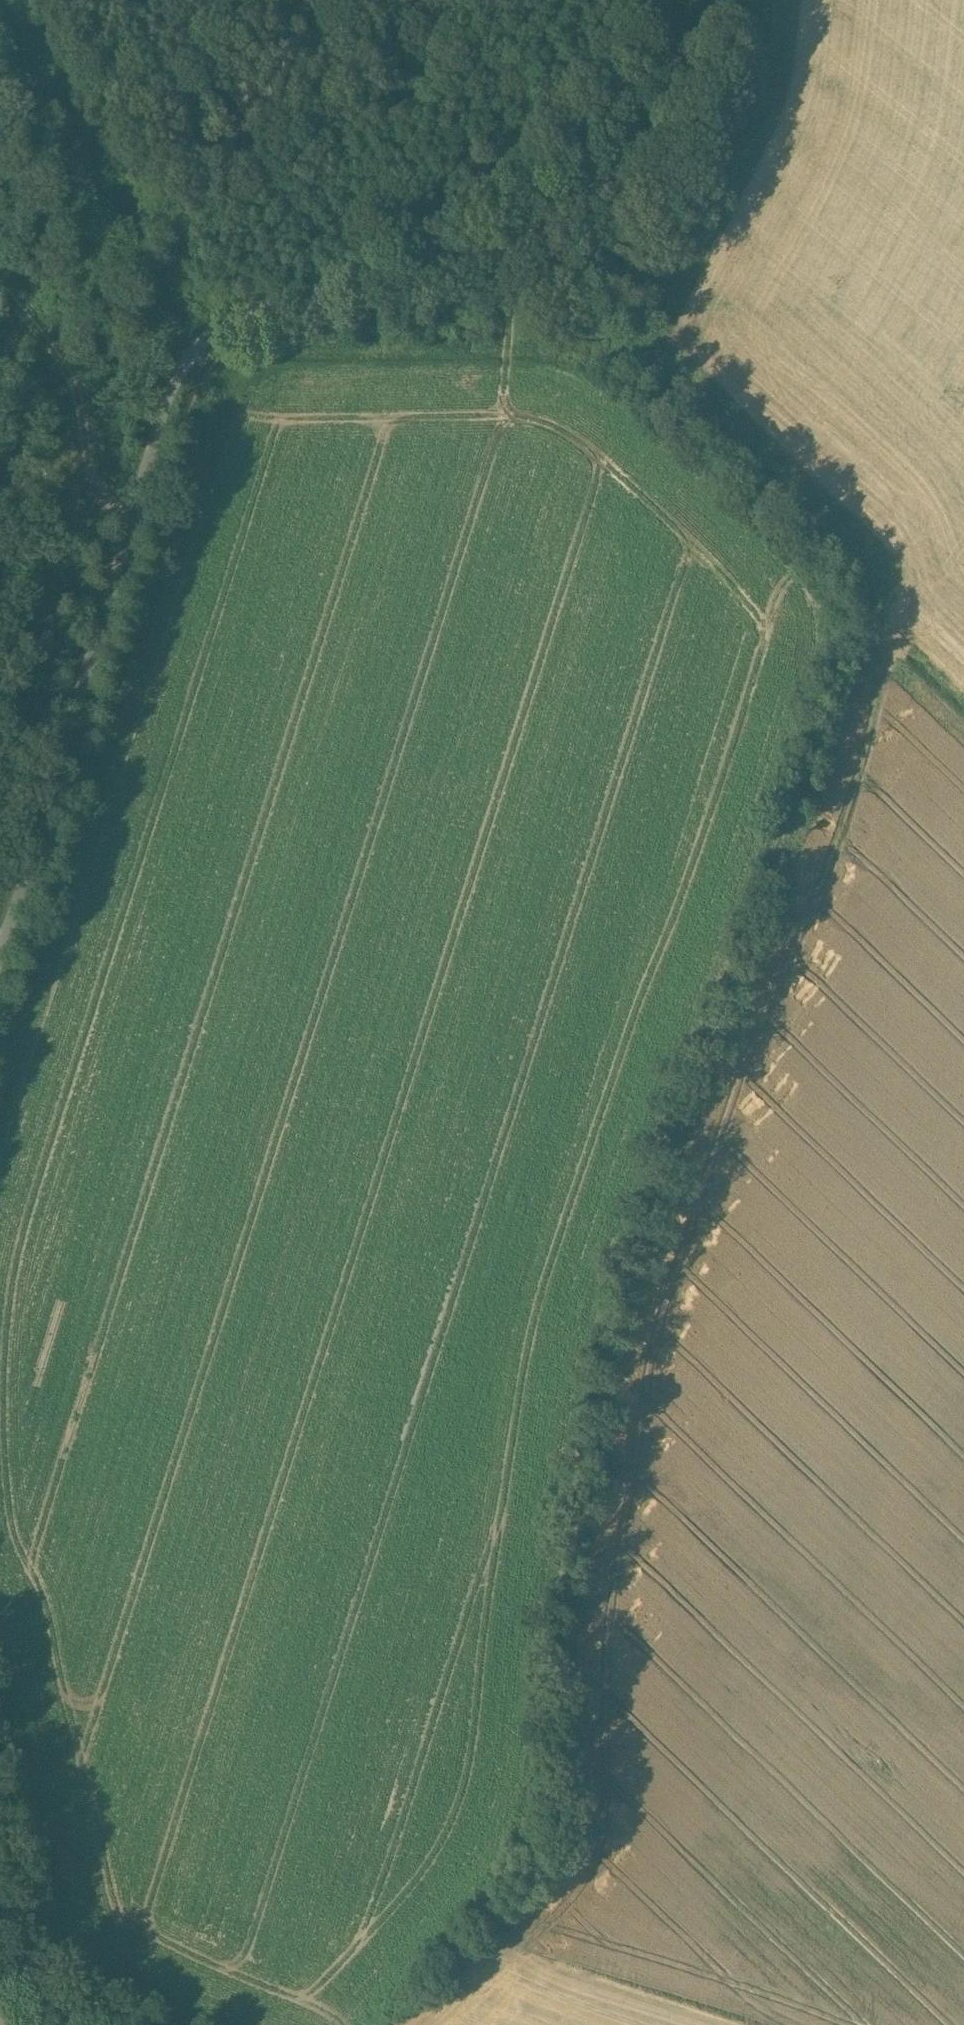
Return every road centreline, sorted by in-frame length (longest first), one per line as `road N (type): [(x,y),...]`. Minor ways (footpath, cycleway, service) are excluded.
road 1 (unclassified): [(0,962),(175,383),(198,348),(240,317),(507,234),(568,198),(625,156),(714,0)]

